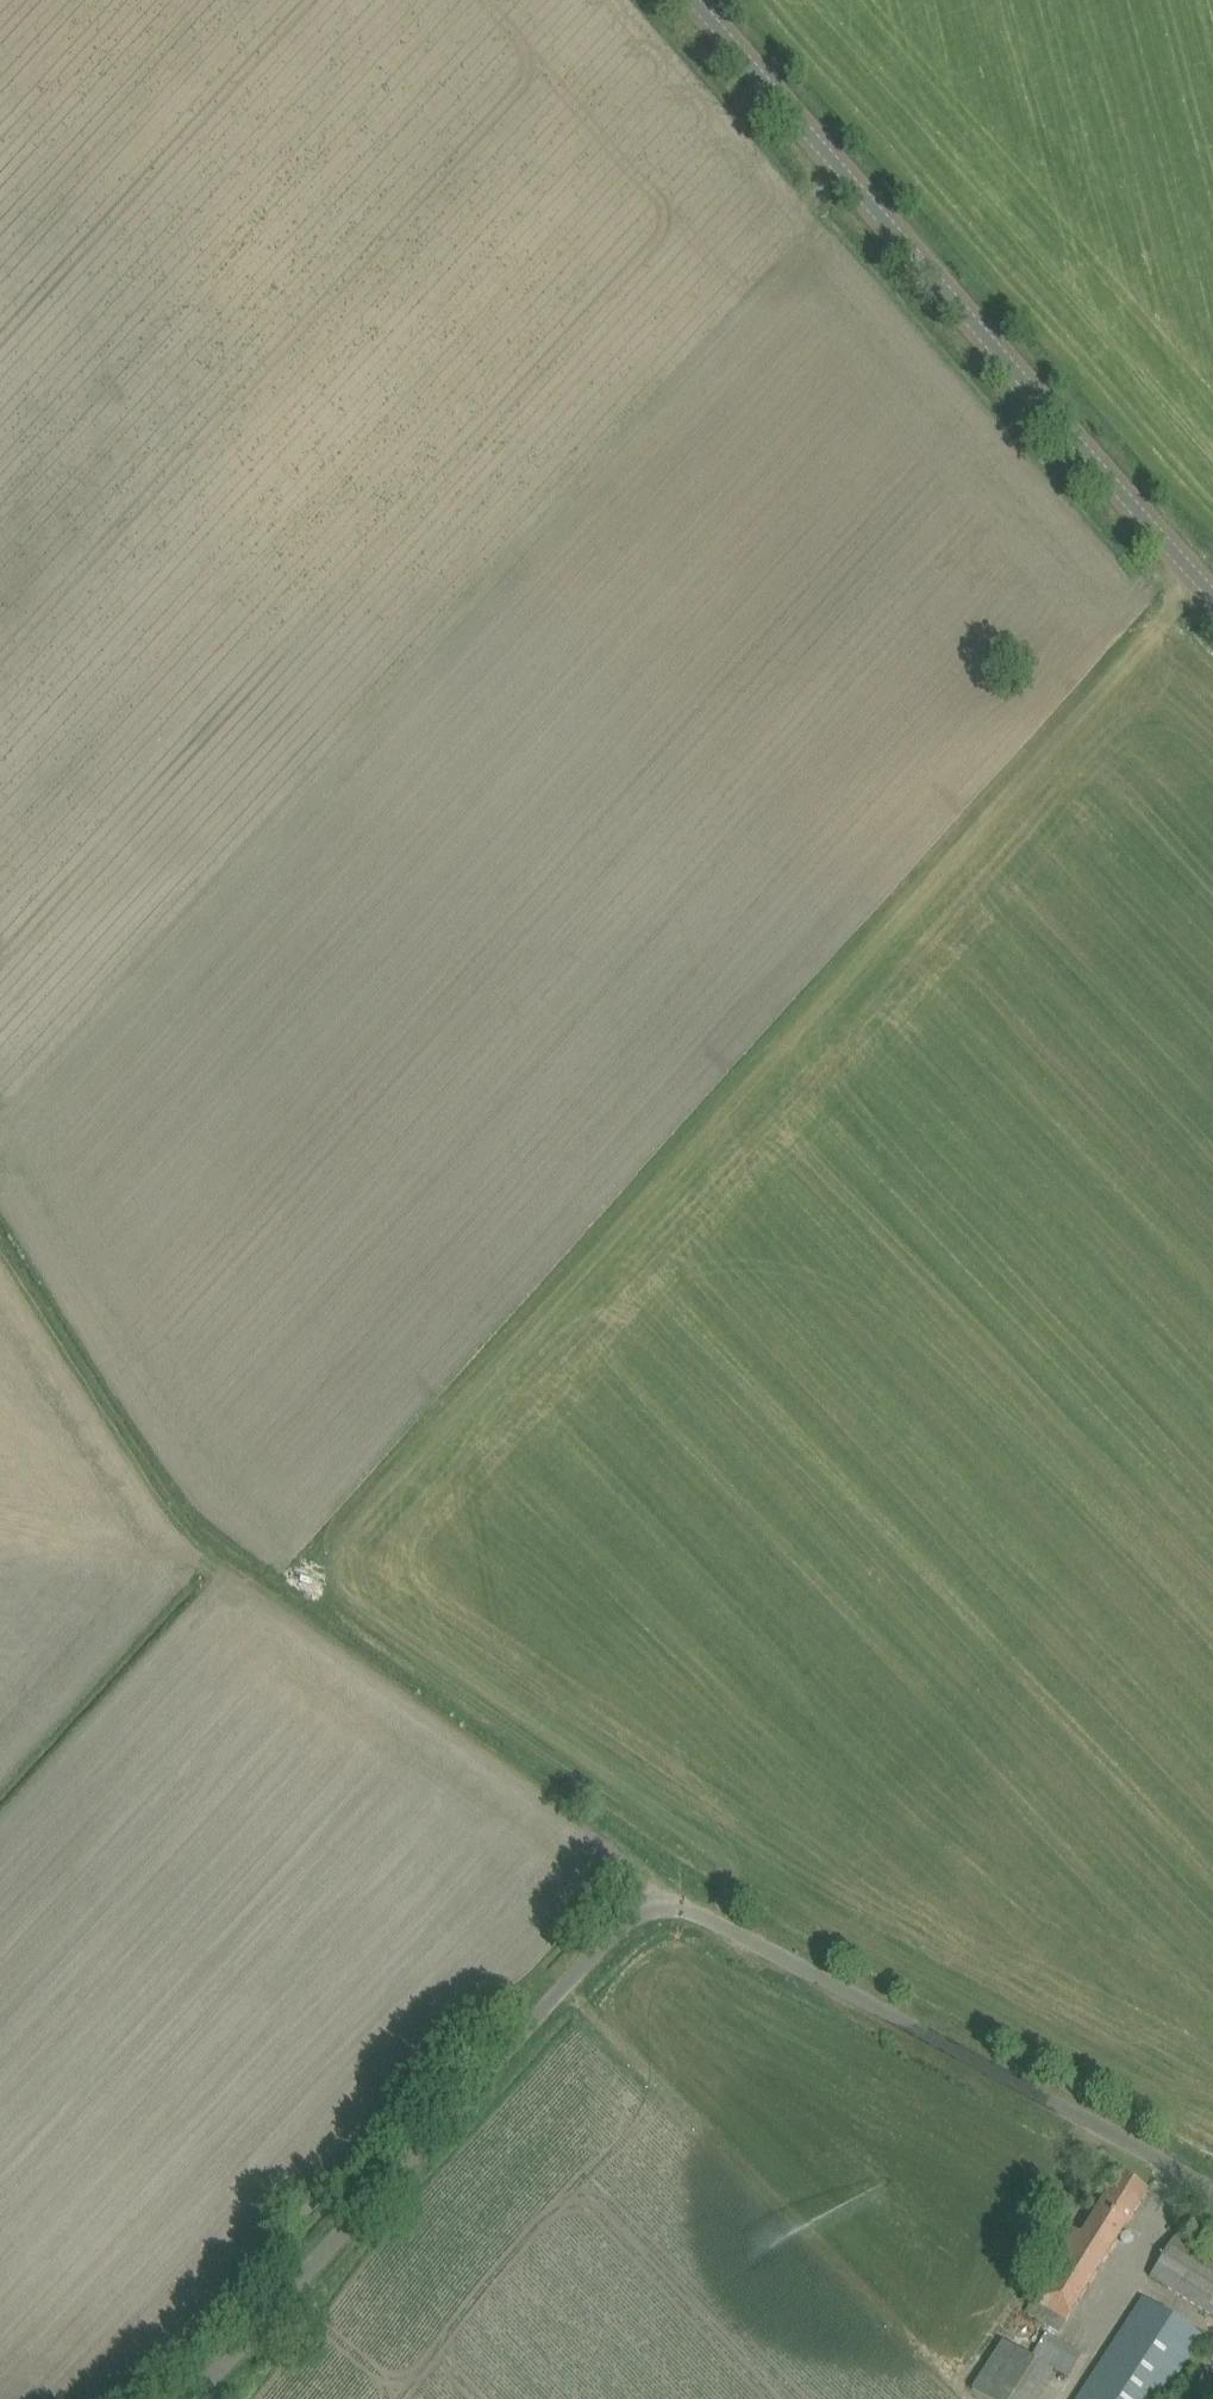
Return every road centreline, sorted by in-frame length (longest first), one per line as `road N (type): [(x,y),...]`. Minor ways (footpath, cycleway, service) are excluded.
road 1 (unclassified): [(1212,2195),(671,1898),(638,1897),(598,1924),(169,2398)]
road 2 (tertiary): [(1212,602),(688,0)]
road 3 (track): [(551,1975),(981,2398)]

